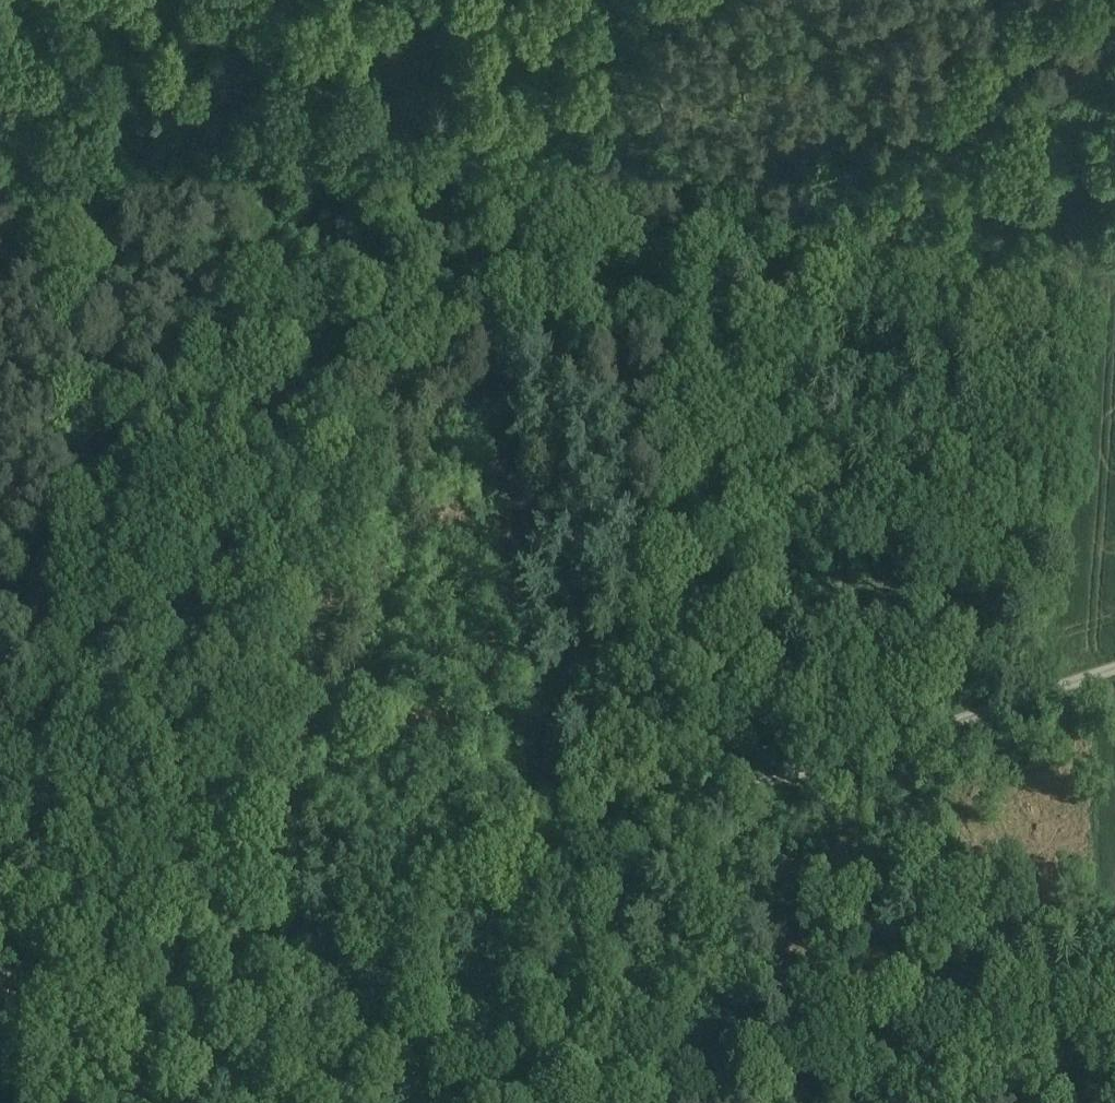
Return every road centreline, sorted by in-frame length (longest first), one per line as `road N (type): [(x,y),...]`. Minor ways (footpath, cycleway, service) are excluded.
road 1 (track): [(0,892),(105,448),(130,391),(164,375),(713,259),(888,154),(956,97),(1045,0)]
road 2 (track): [(1114,239),(995,269),(912,352),(887,461),(789,777)]
road 3 (track): [(561,853),(469,314)]
road 4 (track): [(716,801),(823,1102)]
road 5 (track): [(130,391),(67,348),(0,146)]

